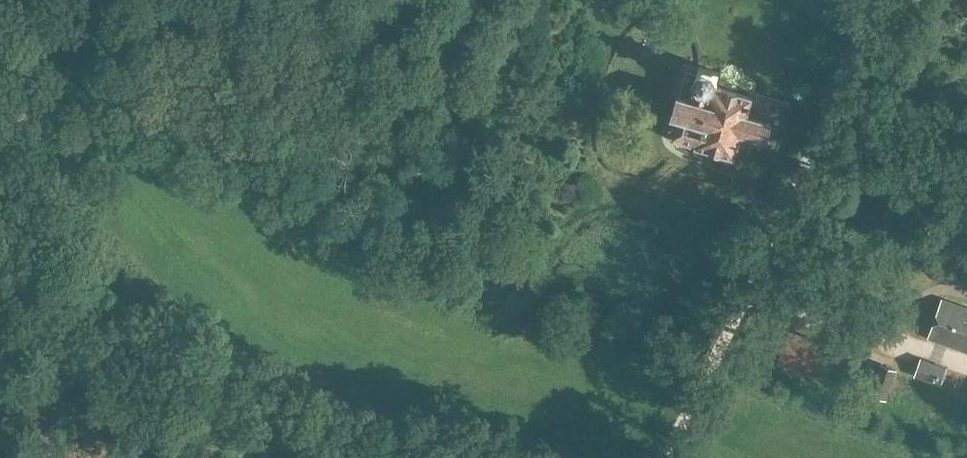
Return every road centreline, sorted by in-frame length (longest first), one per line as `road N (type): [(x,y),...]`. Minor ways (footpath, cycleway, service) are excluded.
road 1 (track): [(0,261),(19,318),(37,457)]

